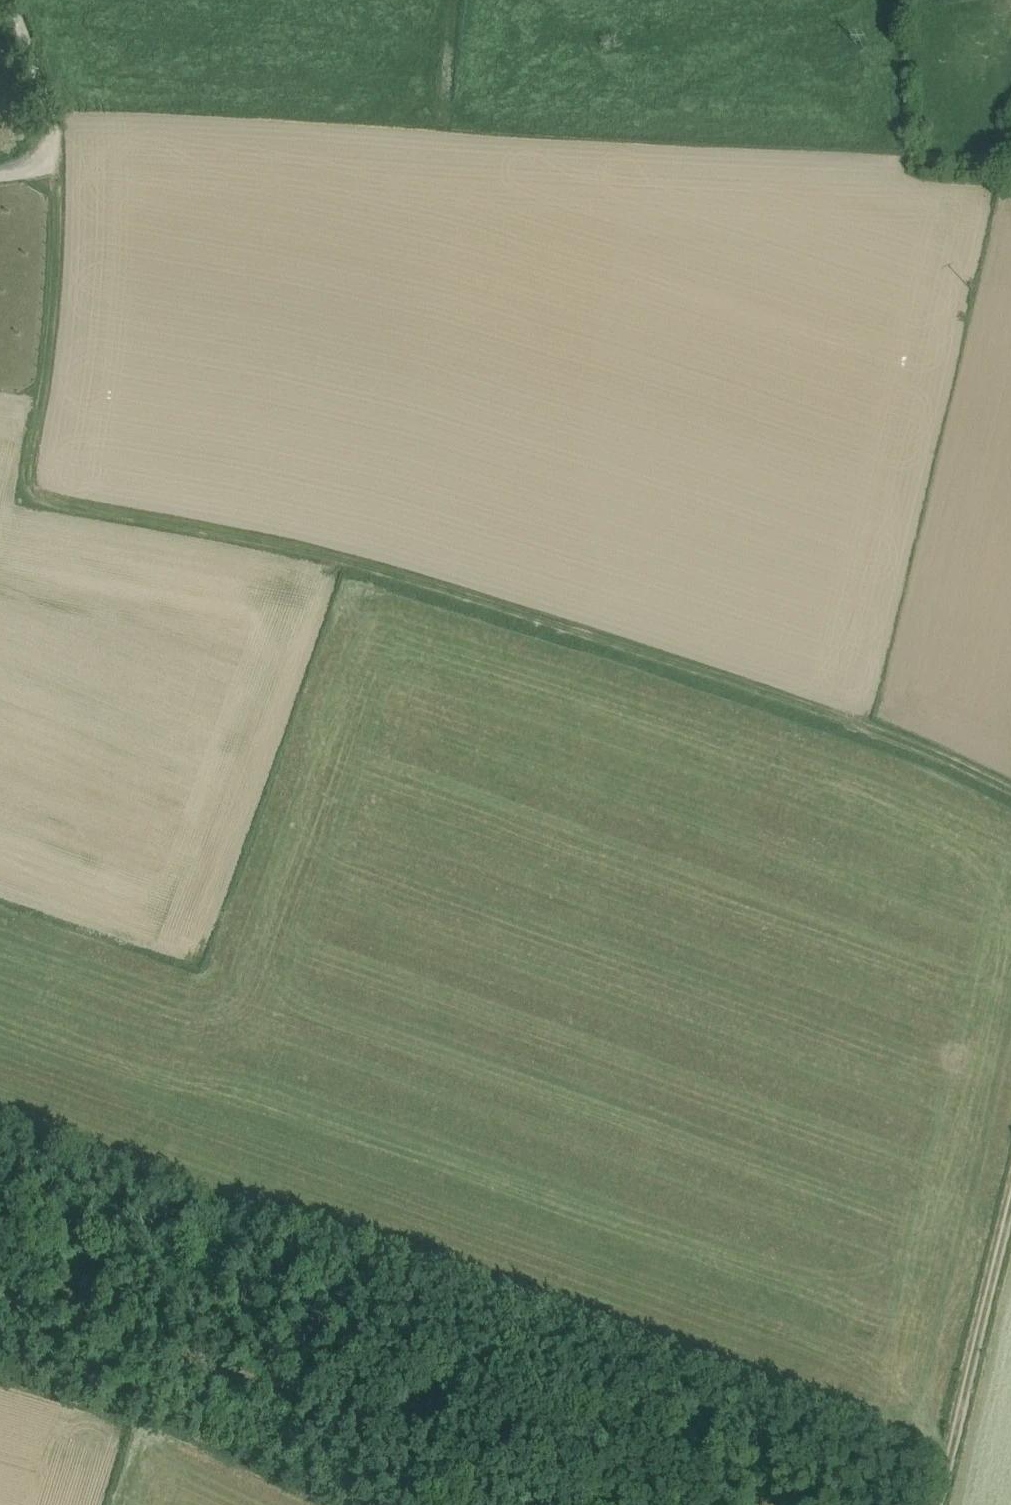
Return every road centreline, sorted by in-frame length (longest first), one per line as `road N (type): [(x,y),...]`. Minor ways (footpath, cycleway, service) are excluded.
road 1 (track): [(932,1504),(1010,1186)]
road 2 (track): [(0,173),(40,166),(49,107),(6,0)]

